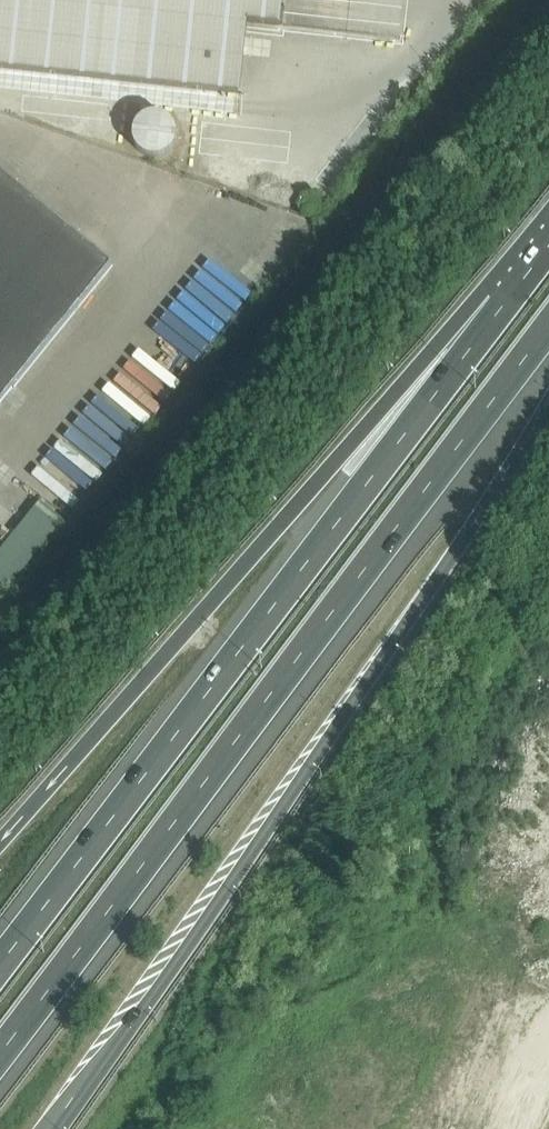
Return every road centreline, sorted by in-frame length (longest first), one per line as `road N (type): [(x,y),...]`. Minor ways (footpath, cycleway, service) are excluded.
road 1 (motorway): [(0,1056),(548,326)]
road 2 (motorway): [(61,1128),(221,910),(548,411)]
road 3 (motorway): [(509,299),(0,962)]
road 4 (motorway): [(509,299),(336,459),(0,840)]

